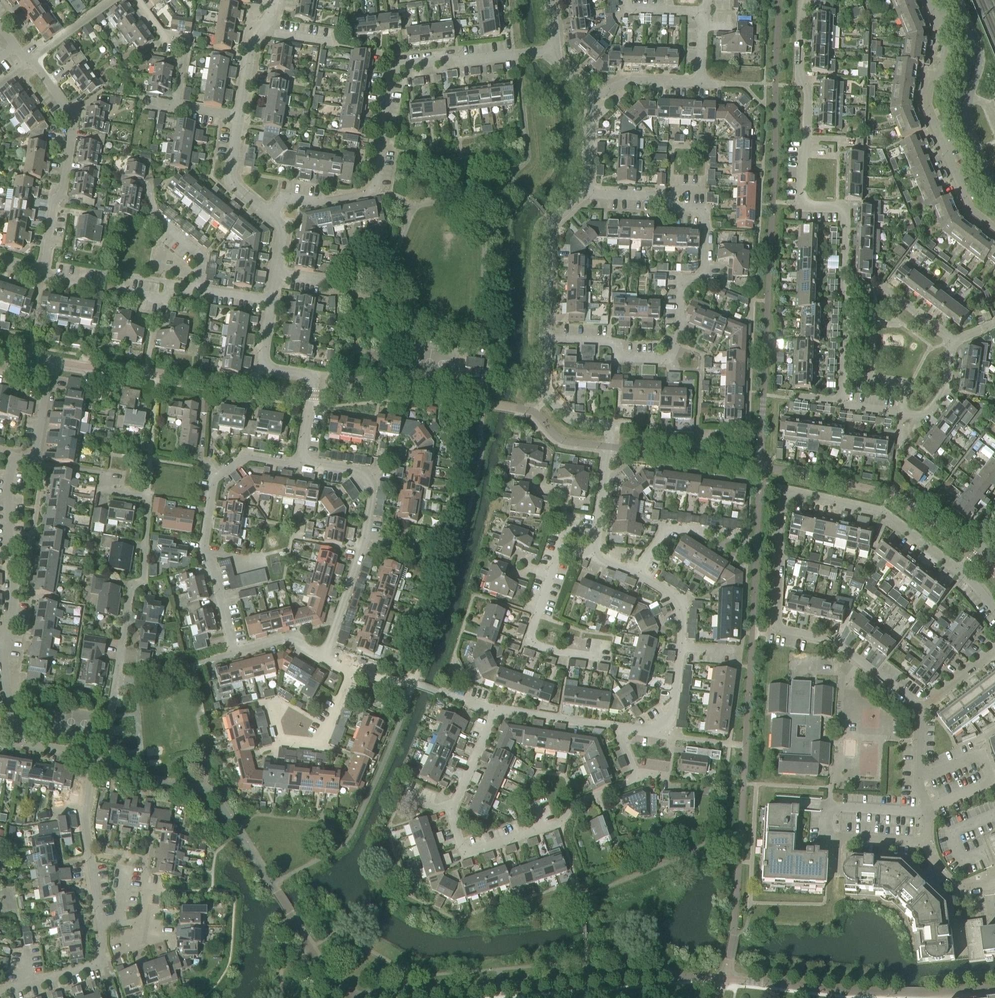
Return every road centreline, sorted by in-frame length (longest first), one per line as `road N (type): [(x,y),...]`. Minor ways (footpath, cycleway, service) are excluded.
road 1 (residential): [(963,573),(881,513),(786,492),(775,628),(834,642),(922,711)]
road 2 (residential): [(546,339),(607,343),(626,358),(667,359),(675,350),(682,281),(705,280),(704,209),(585,192)]
road 3 (residential): [(93,763),(104,753),(131,586),(144,582),(148,497),(107,490),(107,475),(32,457)]
road 4 (residential): [(271,216),(281,199),(319,203),(370,193),(389,78),(398,66),(555,50)]
road 5 (residential): [(843,286),(845,212),(801,200),(806,0)]
road 6 (residential): [(42,277),(73,118),(0,26)]
road 7 (residential): [(994,228),(971,211),(927,105),(930,77),(948,47),(928,0)]
road 8 (residential): [(323,658),(365,537),(372,486),(359,471),(302,461)]
road 9 (residential): [(592,555),(608,431),(572,421),(549,397),(546,339)]
road 10 (residential): [(536,832),(471,853),(449,810),(495,709)]
road 11 (residential): [(994,885),(958,889),(937,869),(926,842),(922,711)]
road 12 (residential): [(637,574),(676,596),(681,649),(669,722),(644,732),(618,729)]
road 13 (residential): [(994,190),(963,117),(976,55),(957,0)]
road 14 (residential): [(302,461),(312,377),(265,369),(273,301)]
road 15 (residential): [(323,658),(289,640),(233,652),(203,552)]
road 16 (residential): [(0,640),(18,587),(11,478),(17,465),(32,457)]
road 17 (residential): [(596,642),(594,657),(529,640),(560,550)]
road 18 (residential): [(203,552),(212,481),(245,457),(302,461)]
road 19 (residential): [(953,341),(946,391),(925,417),(841,402)]
road 20 (residential): [(102,926),(86,835),(93,763)]
road 21 (residential): [(546,339),(550,221),(585,192)]
road 22 (residential): [(270,699),(281,737),(313,742),(350,671)]
road 23 (residential): [(495,709),(350,671)]
road 24 (residential): [(637,574),(666,529),(748,539)]
road 25 (residential): [(177,106),(185,39),(164,36),(139,0)]
road 26 (residential): [(199,289),(203,256),(153,213),(149,181)]
road 27 (residential): [(953,341),(886,288),(843,286)]
road 28 (residential): [(618,729),(495,709)]
road 29 (residential): [(536,832),(640,773)]

